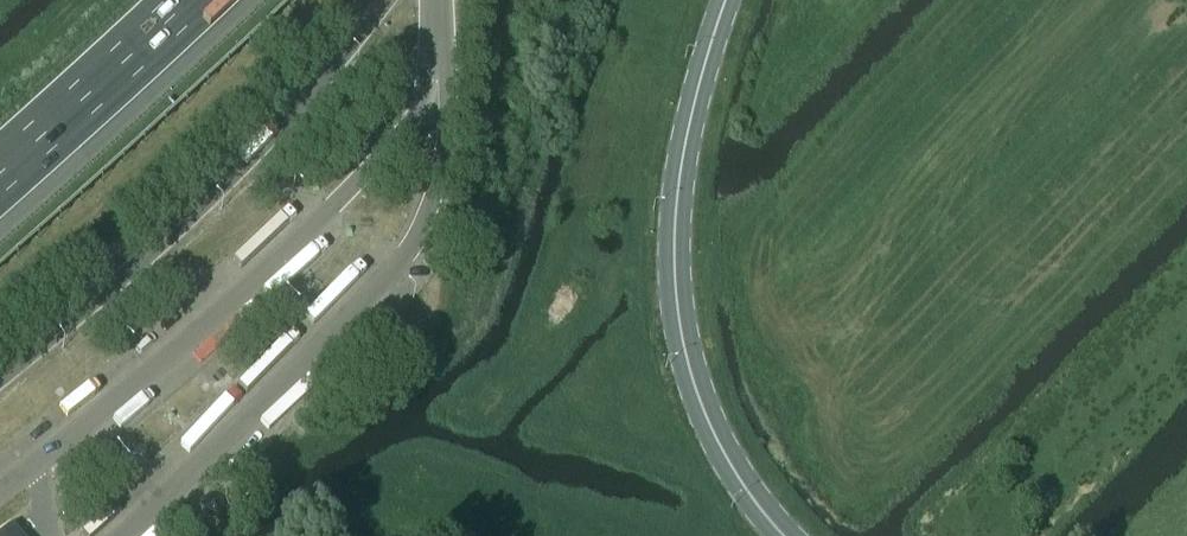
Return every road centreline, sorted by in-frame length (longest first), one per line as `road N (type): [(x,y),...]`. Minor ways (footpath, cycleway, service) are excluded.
road 1 (secondary): [(784,535),(708,421),(675,289),(682,154),(725,0)]
road 2 (motorway): [(0,172),(189,0)]

